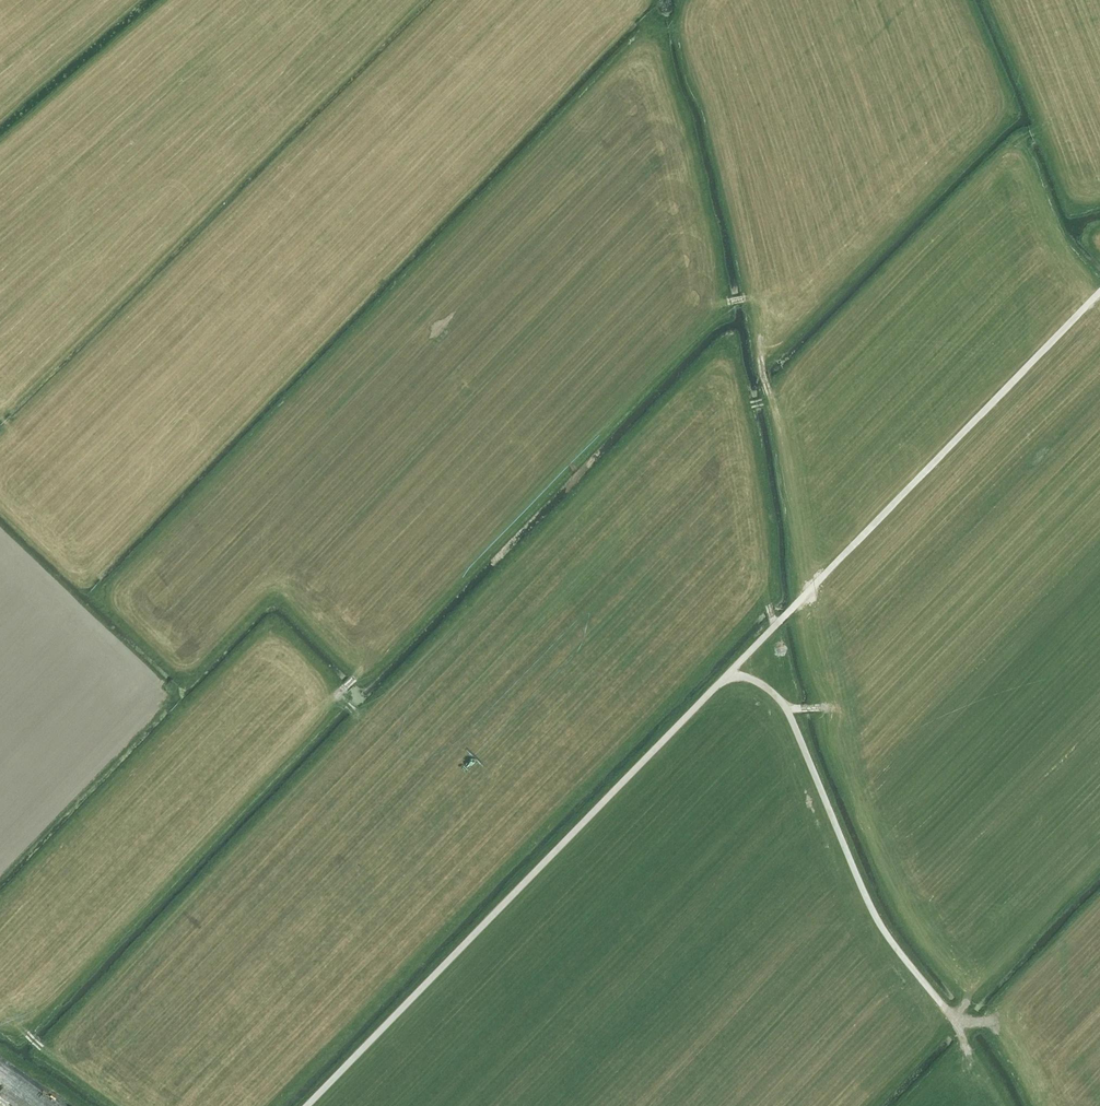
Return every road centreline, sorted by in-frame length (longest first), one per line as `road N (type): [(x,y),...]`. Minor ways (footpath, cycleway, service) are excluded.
road 1 (track): [(1099,294),(305,1105)]
road 2 (track): [(727,675),(760,684),(789,712),(877,918),(962,1027)]

